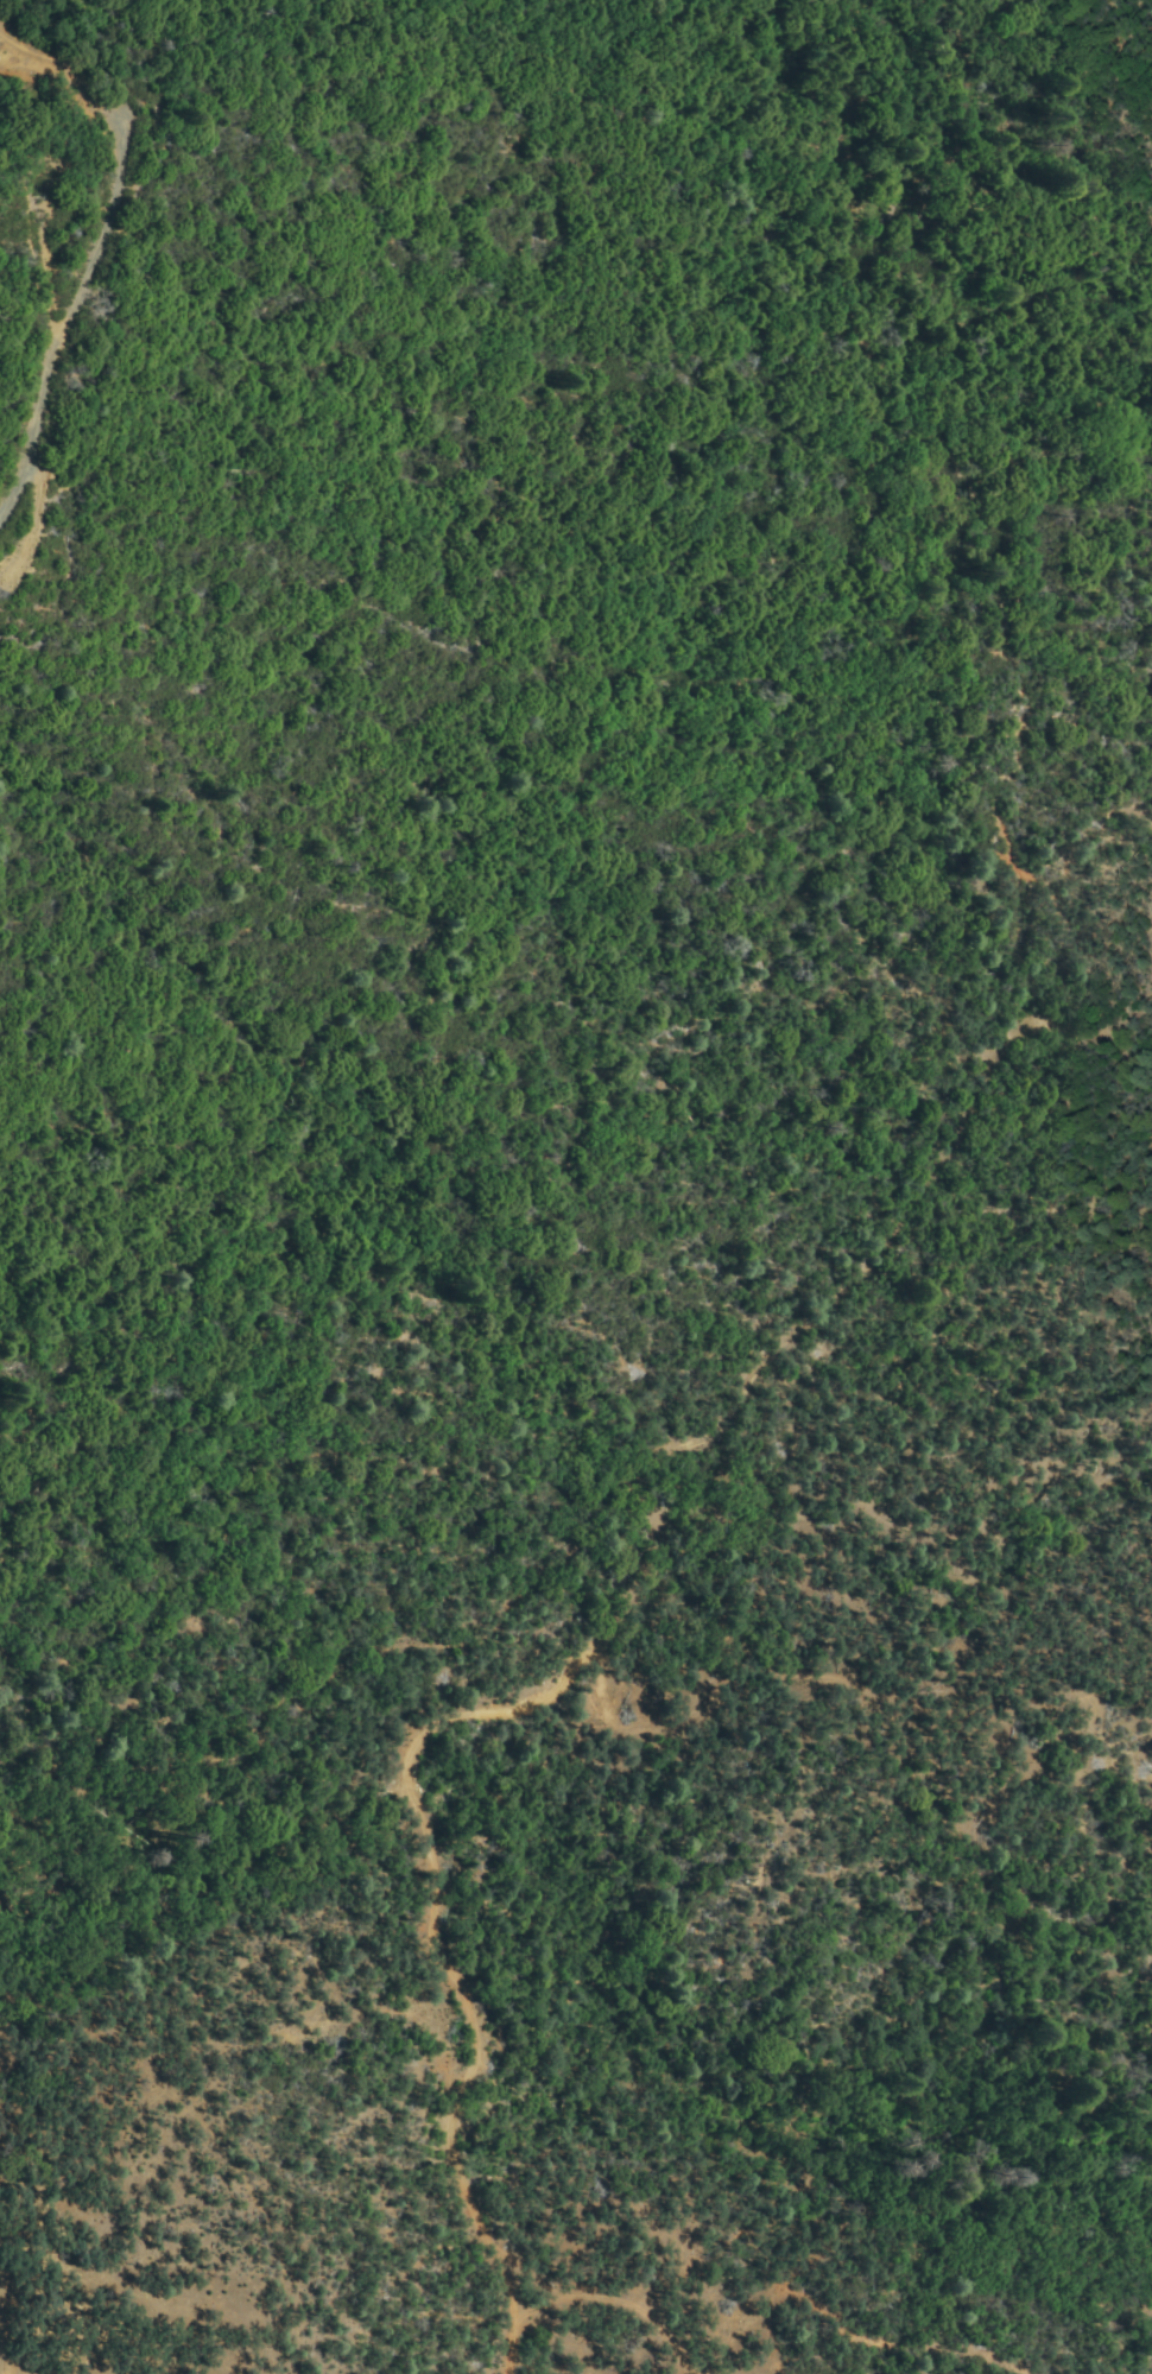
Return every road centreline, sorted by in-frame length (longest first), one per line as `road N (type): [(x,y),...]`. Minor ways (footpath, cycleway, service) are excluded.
road 1 (residential): [(0,502),(24,442),(45,340),(95,236),(102,197),(99,102)]

